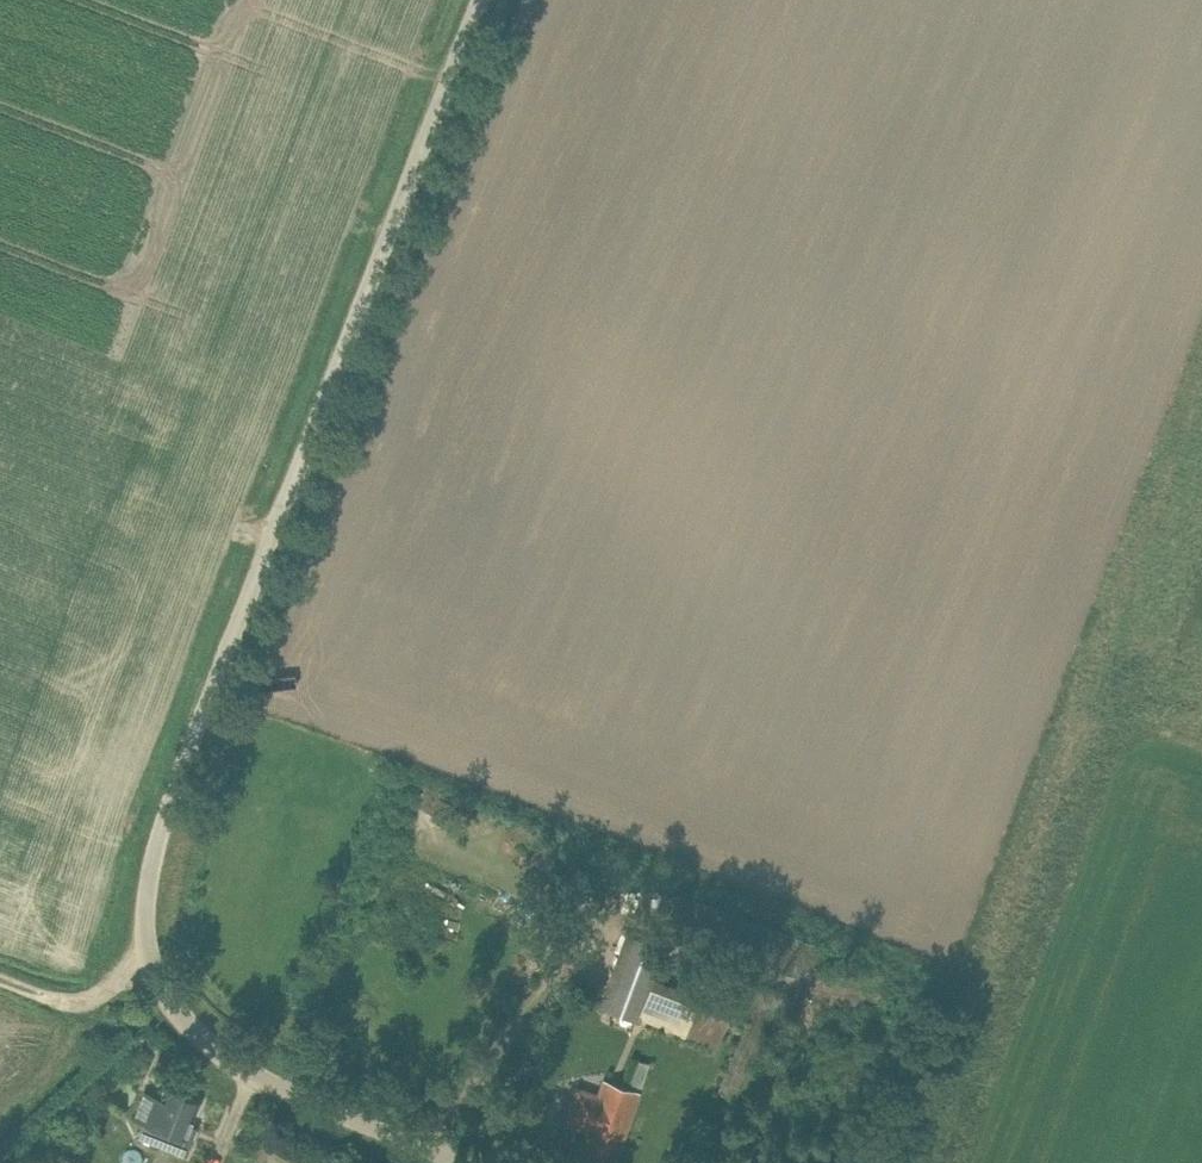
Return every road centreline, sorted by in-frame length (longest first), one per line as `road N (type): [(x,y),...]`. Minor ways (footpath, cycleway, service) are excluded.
road 1 (unclassified): [(433,1162),(289,1103),(173,1024),(153,998),(139,955),(139,913),(148,871),(483,0)]

